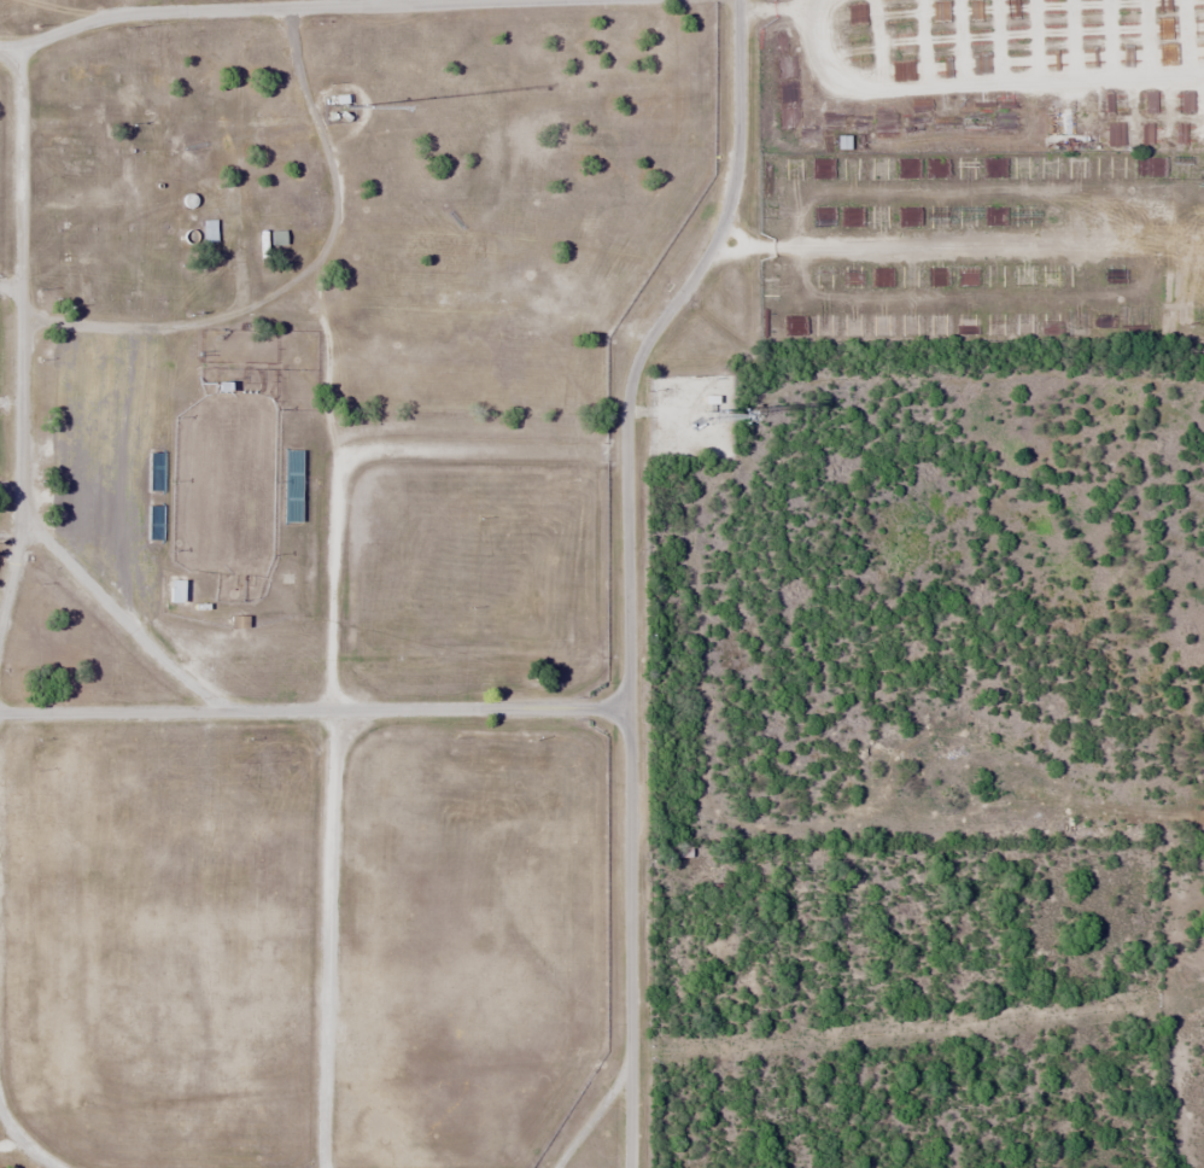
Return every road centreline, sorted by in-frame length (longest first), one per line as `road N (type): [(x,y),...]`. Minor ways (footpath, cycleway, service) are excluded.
road 1 (residential): [(629,1167),(627,395),(643,344),(724,218),(740,136),(738,0)]

